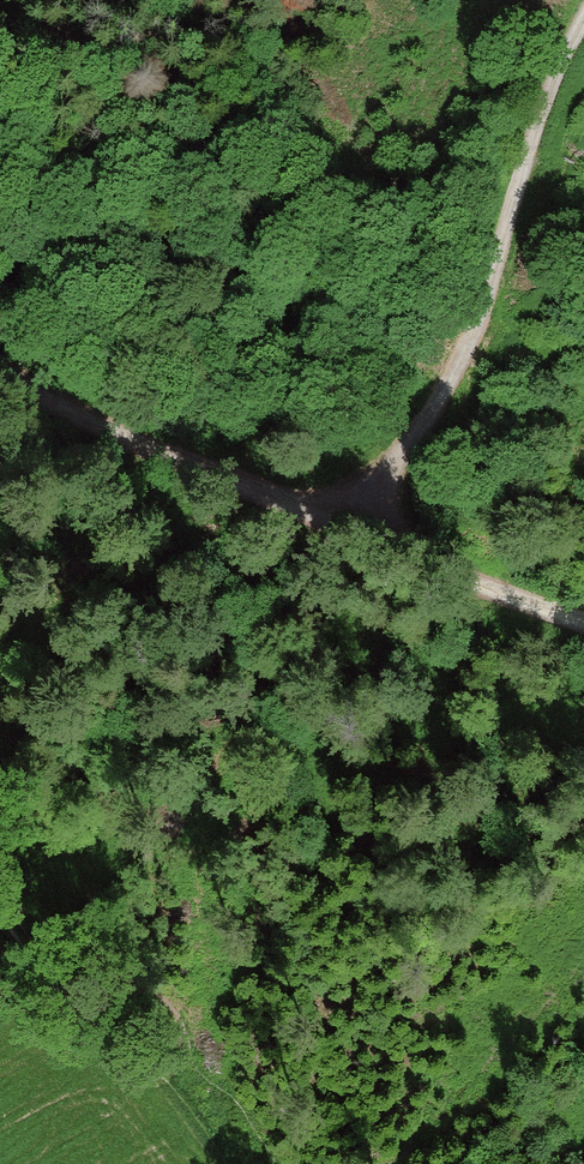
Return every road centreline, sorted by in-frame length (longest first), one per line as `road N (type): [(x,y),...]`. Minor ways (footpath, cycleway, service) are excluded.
road 1 (track): [(350,537),(431,413),(496,290),(543,106),(583,23)]
road 2 (track): [(0,369),(53,403),(350,537)]
road 3 (track): [(221,1163),(118,1046),(54,991),(0,910)]
road 4 (track): [(350,537),(583,622)]

